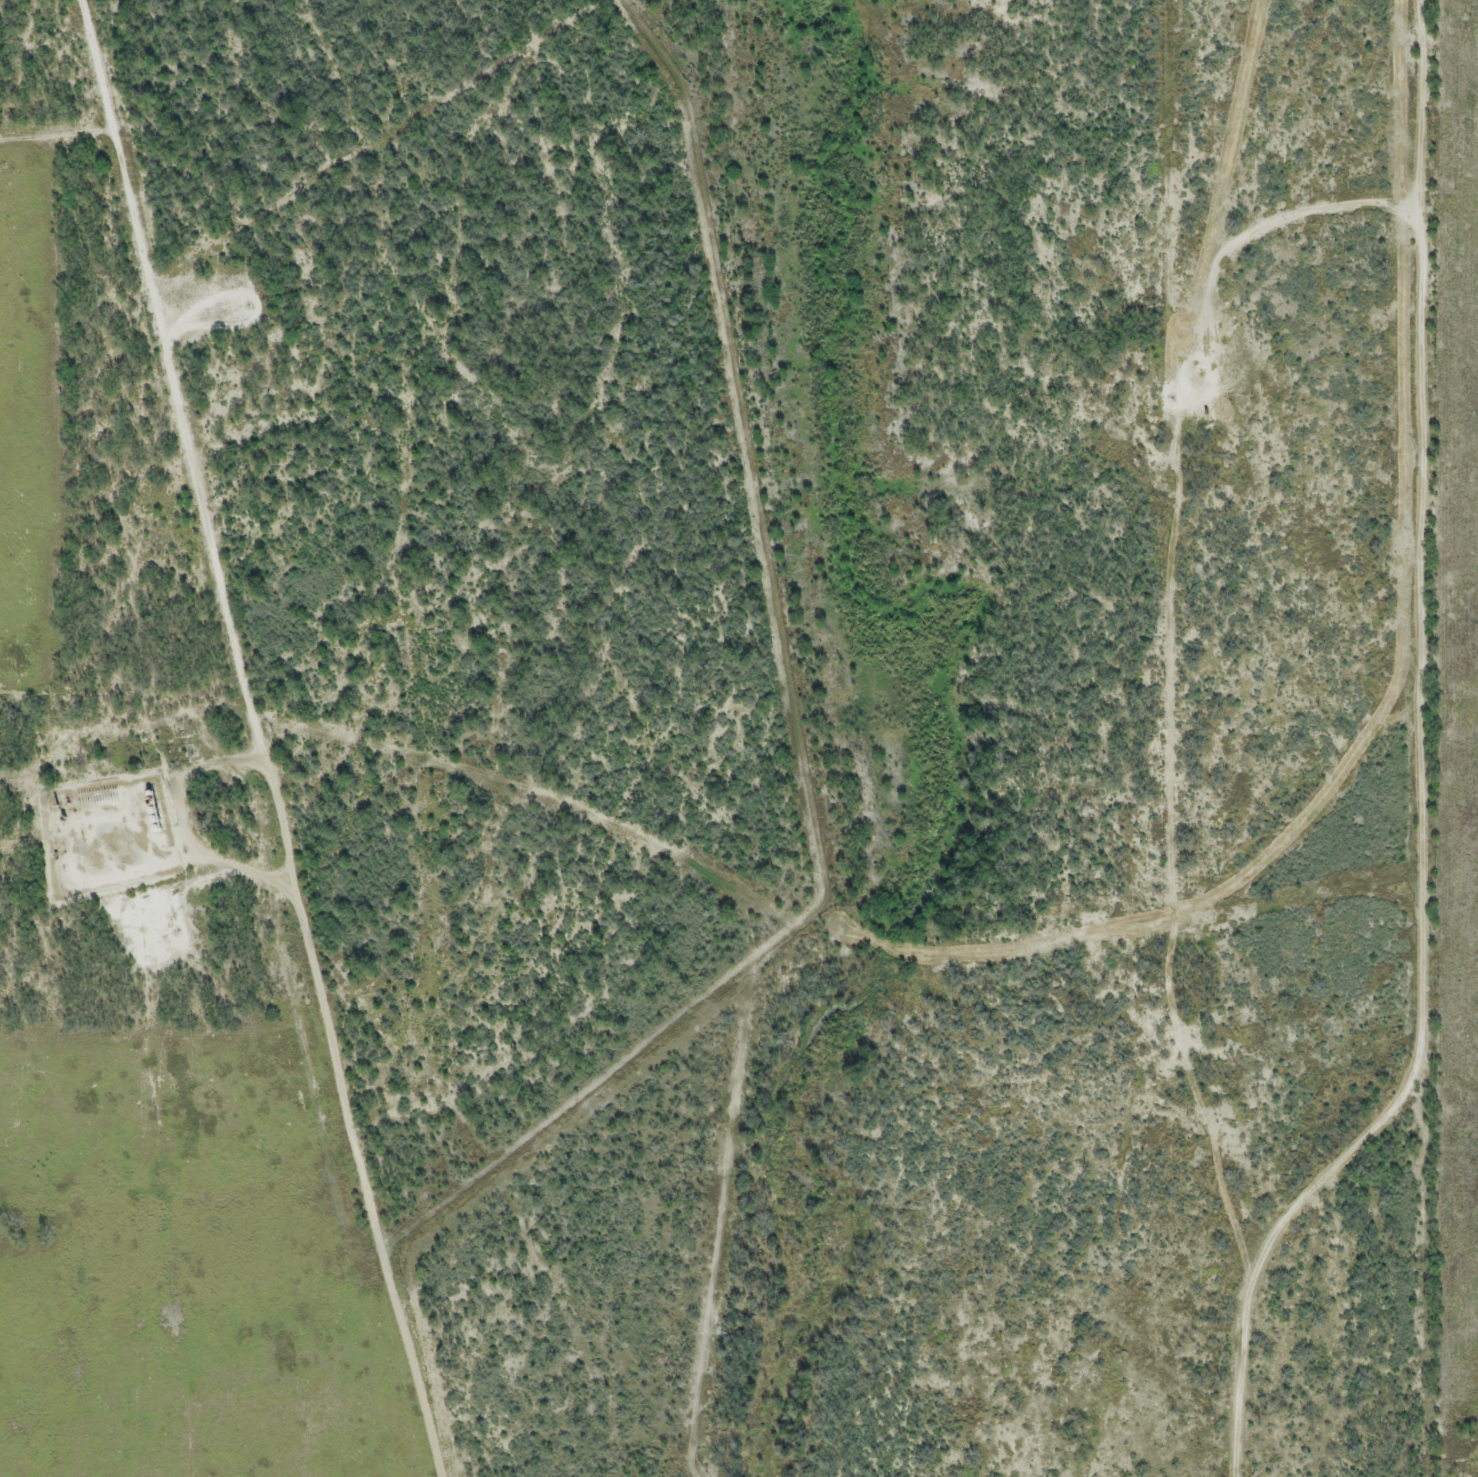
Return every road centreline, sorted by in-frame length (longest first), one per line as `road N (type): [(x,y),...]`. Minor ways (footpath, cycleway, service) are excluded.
road 1 (track): [(441,1476),(253,713),(111,0)]
road 2 (track): [(1226,1476),(1233,1286),(1297,1205),(1412,1090),(1419,1025),(1405,197)]

